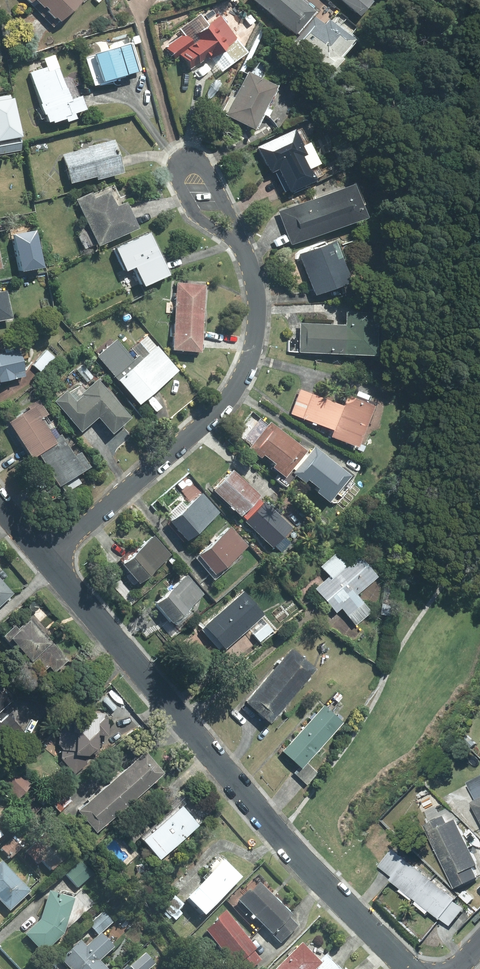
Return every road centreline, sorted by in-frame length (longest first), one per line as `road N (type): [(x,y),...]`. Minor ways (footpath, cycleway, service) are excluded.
road 1 (residential): [(411,968),(278,834),(47,560)]
road 2 (residential): [(239,243),(258,310),(239,384),(207,421),(47,560)]
road 3 (residential): [(239,243),(192,210),(177,179),(183,162),(204,167),(236,231)]

